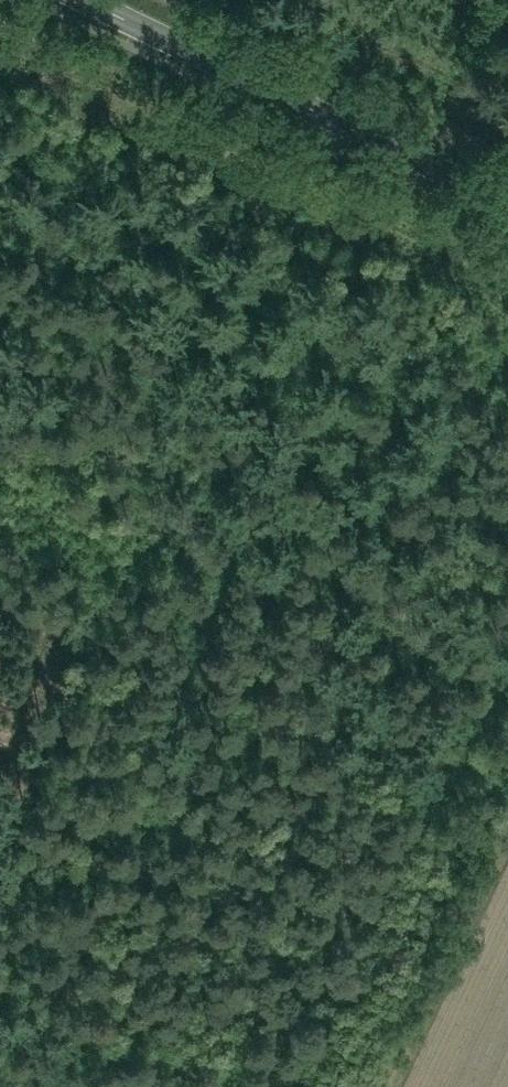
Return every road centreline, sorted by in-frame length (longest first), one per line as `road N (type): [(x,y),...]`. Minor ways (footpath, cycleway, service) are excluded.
road 1 (secondary): [(507,207),(77,0)]
road 2 (track): [(393,1086),(507,849)]

